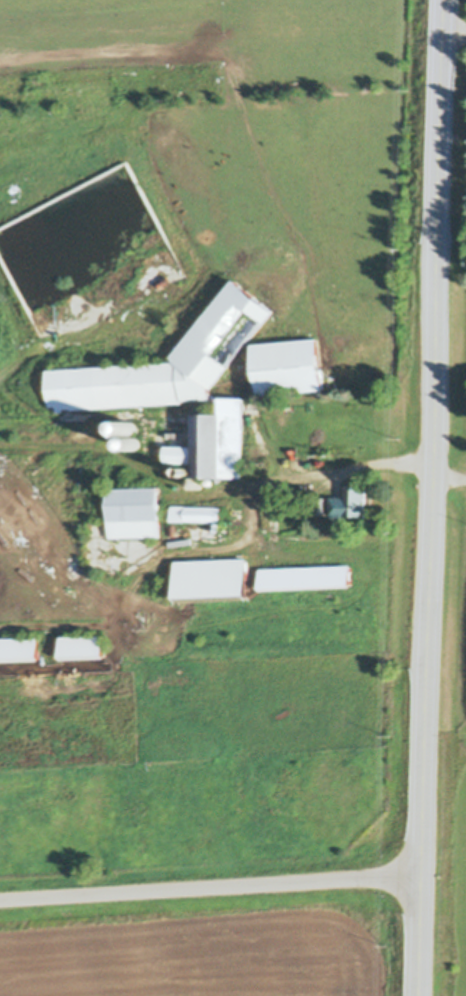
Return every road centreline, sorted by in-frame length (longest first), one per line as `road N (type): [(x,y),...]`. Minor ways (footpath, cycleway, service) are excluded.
road 1 (tertiary): [(416,995),(445,0)]
road 2 (residential): [(0,899),(419,880)]

